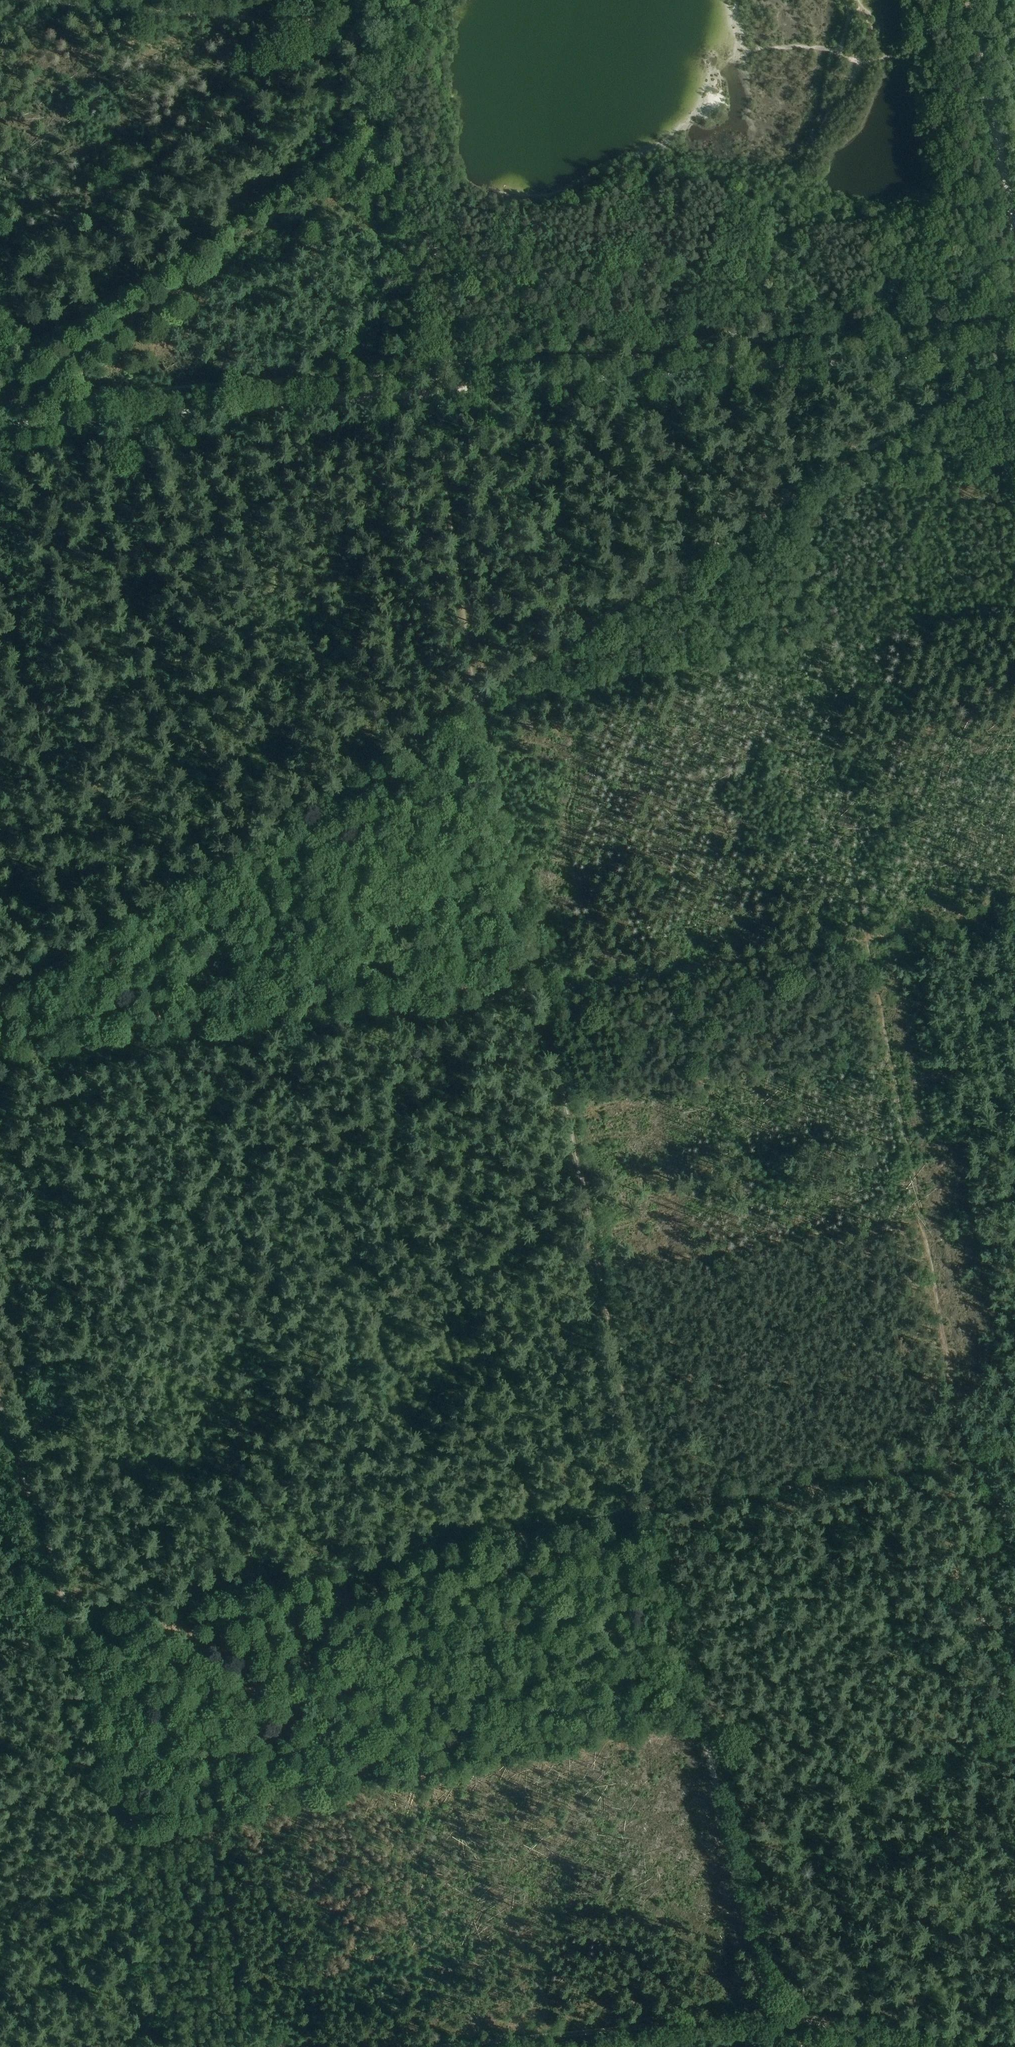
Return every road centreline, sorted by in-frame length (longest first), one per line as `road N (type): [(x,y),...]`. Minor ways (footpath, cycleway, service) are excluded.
road 1 (track): [(0,1056),(545,990),(646,1508),(70,1624)]
road 2 (track): [(345,23),(379,128),(412,284),(461,672),(480,696),(545,990),(1014,912)]
road 3 (track): [(1014,363),(922,413),(0,1000)]
road 4 (track): [(0,426),(1014,347)]
road 5 (track): [(799,492),(864,960),(972,1461)]
road 6 (track): [(646,1508),(774,2013)]
road 7 (track): [(0,1656),(70,1624),(163,2046)]
road 8 (track): [(445,2046),(774,2013),(920,2046)]
road 9 (track): [(646,1508),(1014,1455)]
road 10 (track): [(596,1272),(921,1214)]
road 11 (track): [(341,0),(345,23),(73,0)]
road 12 (unclassified): [(1014,227),(973,0)]
road 13 (track): [(0,1412),(70,1624)]

